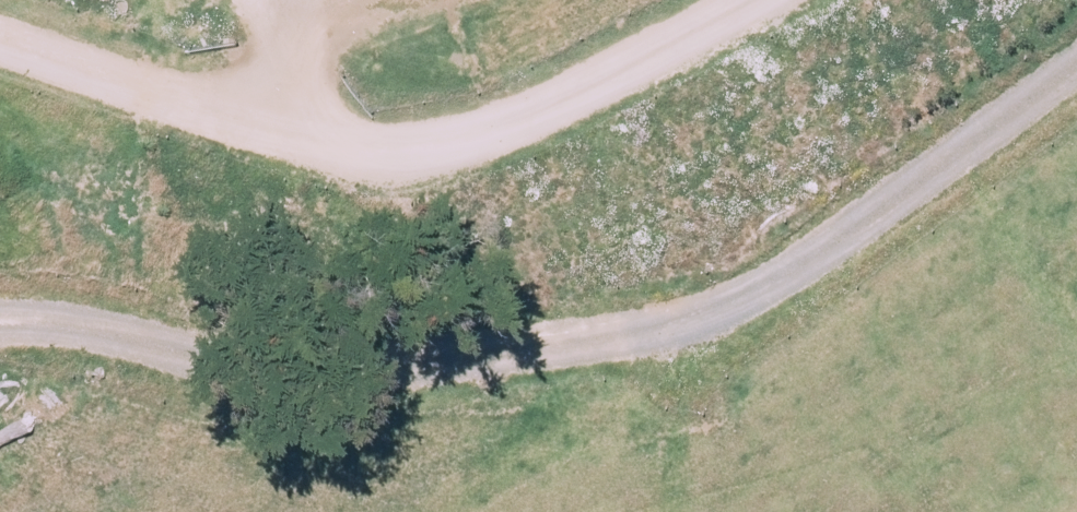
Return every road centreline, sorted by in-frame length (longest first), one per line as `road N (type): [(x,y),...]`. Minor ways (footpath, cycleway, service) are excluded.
road 1 (track): [(0,324),(23,322),(289,373),(364,374),(649,339),(753,298),(1076,70)]
road 2 (track): [(747,0),(518,124),(413,156),(364,154),(0,43)]
road 3 (track): [(300,0),(279,130)]

